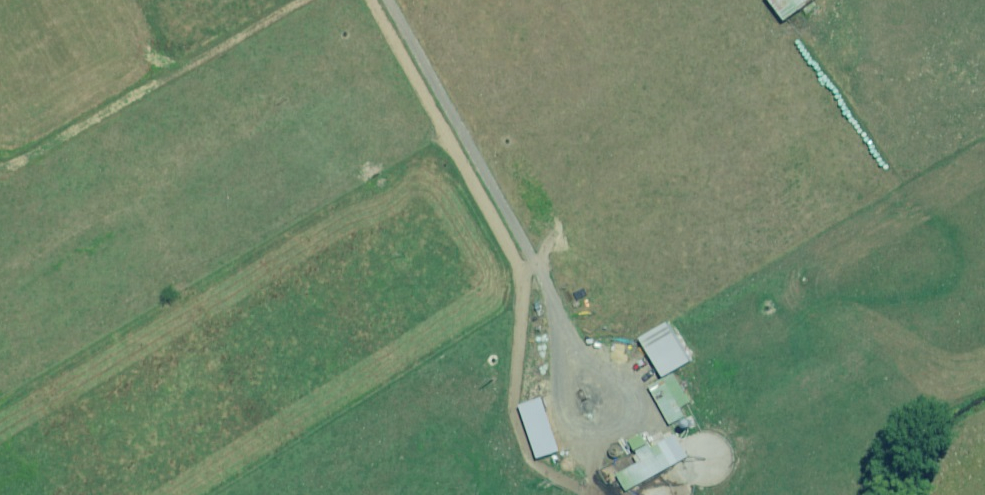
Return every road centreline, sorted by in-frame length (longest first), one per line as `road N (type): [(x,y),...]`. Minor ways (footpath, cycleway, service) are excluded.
road 1 (track): [(593,494),(533,460),(513,406),(522,277),(371,0)]
road 2 (track): [(306,0),(8,169)]

